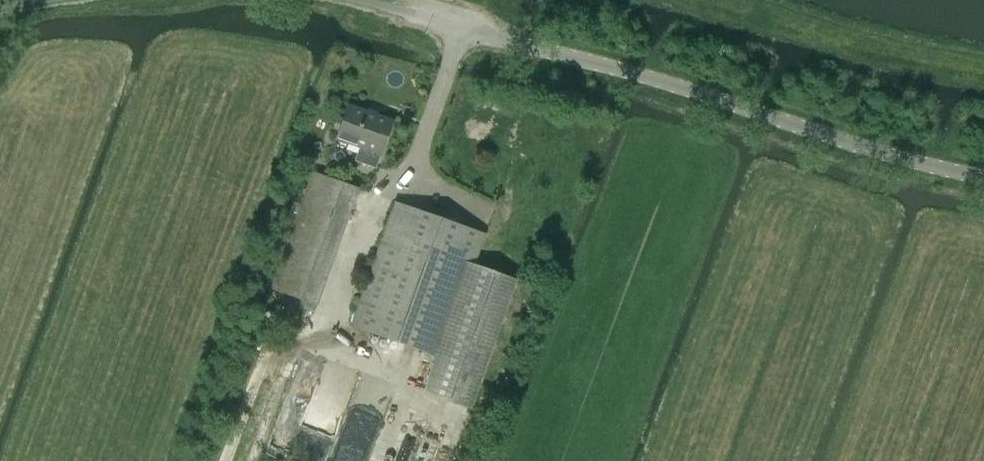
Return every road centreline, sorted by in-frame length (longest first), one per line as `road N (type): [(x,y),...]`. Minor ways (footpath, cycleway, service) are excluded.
road 1 (unclassified): [(983,179),(921,167),(462,21)]
road 2 (track): [(261,460),(376,223),(414,165),(462,21)]
road 3 (track): [(983,51),(780,0)]

